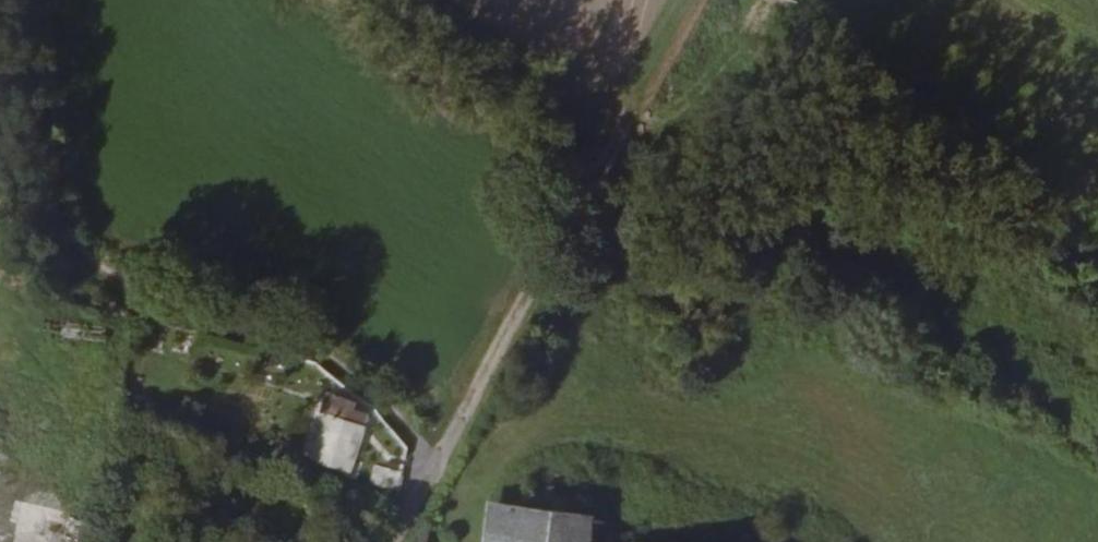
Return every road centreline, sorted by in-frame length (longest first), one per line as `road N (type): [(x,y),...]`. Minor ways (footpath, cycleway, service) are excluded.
road 1 (track): [(432,465),(379,400),(315,361),(106,279),(42,211),(26,0)]
road 2 (residential): [(391,541),(555,247)]
road 3 (track): [(555,247),(614,155),(679,0)]

